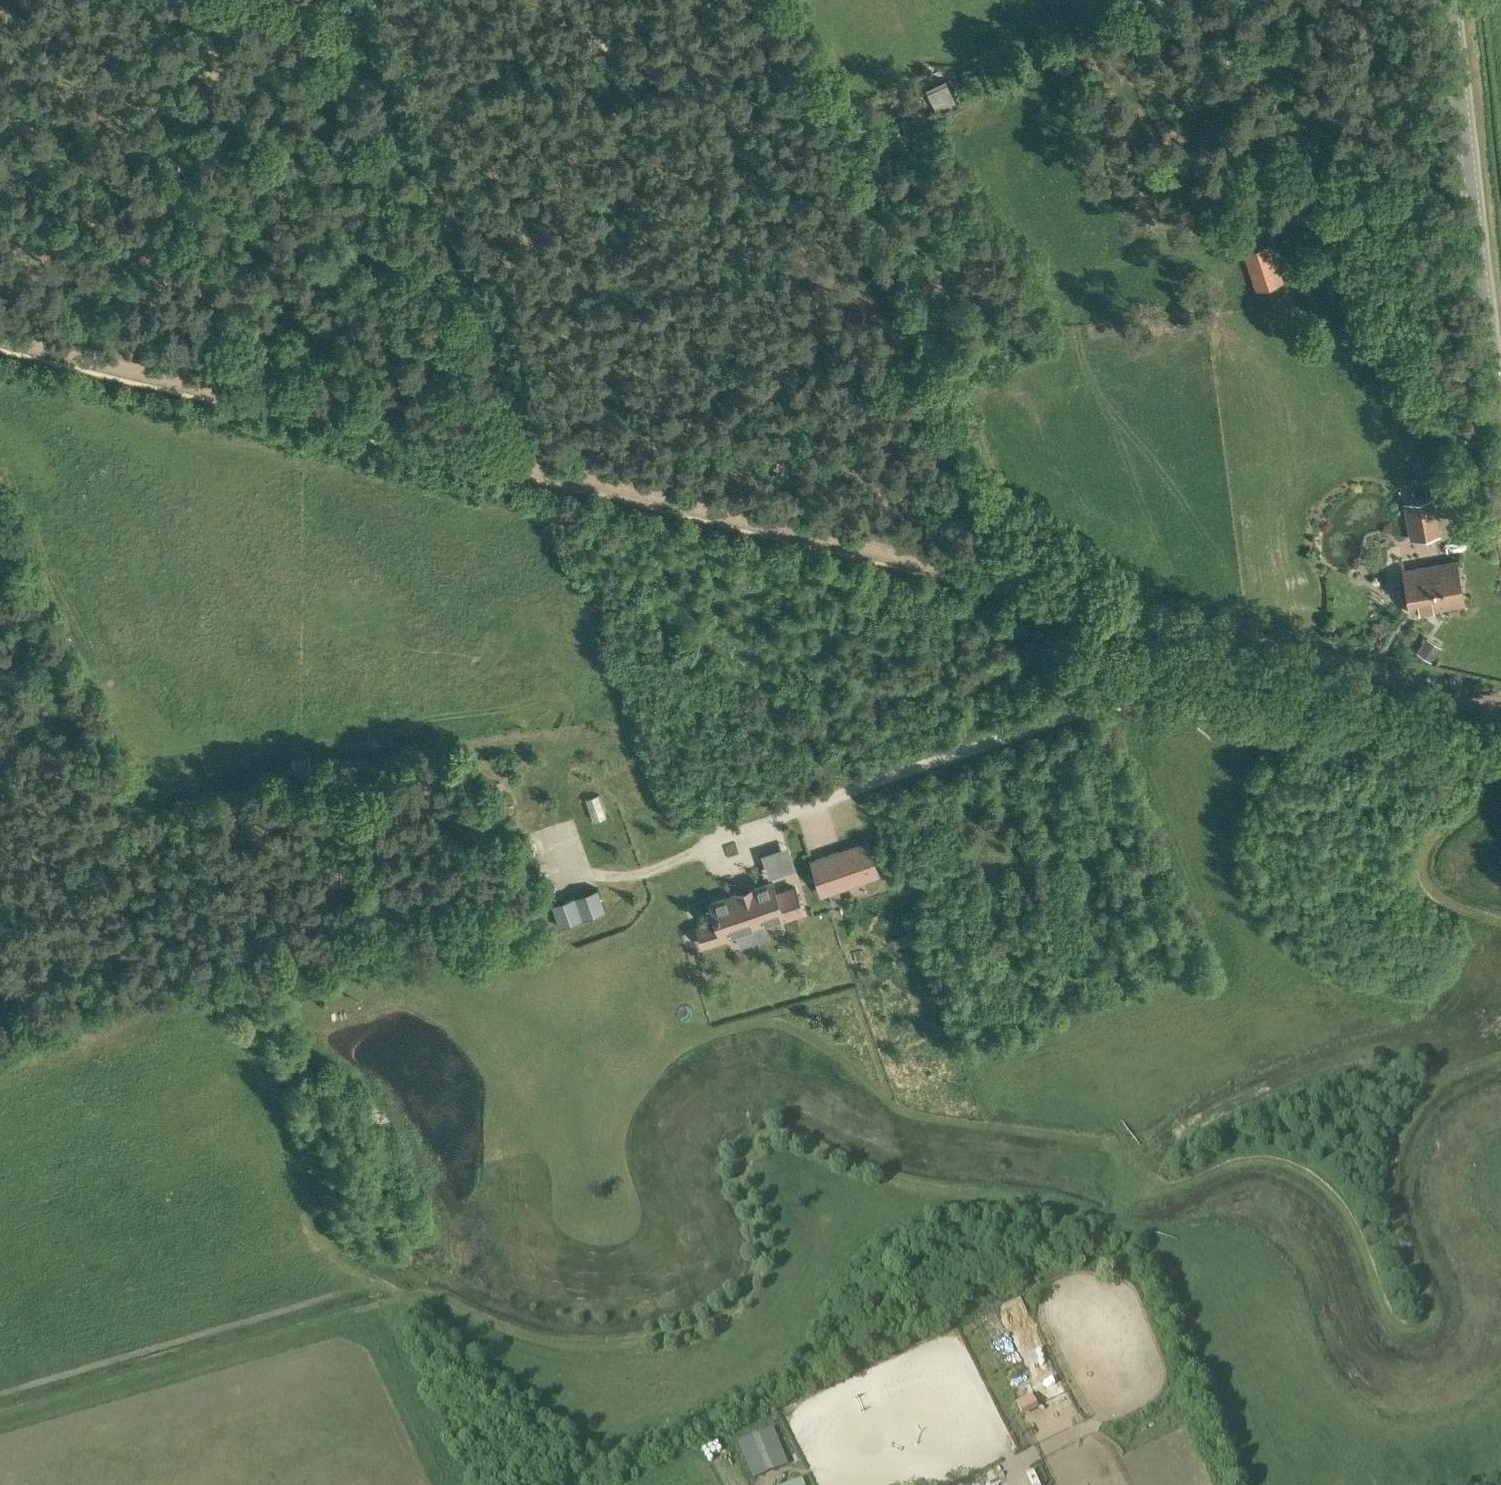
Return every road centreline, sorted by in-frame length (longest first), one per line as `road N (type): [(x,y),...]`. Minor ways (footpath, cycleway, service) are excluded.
road 1 (track): [(0,333),(1500,695)]
road 2 (tertiary): [(1500,390),(1455,0)]

